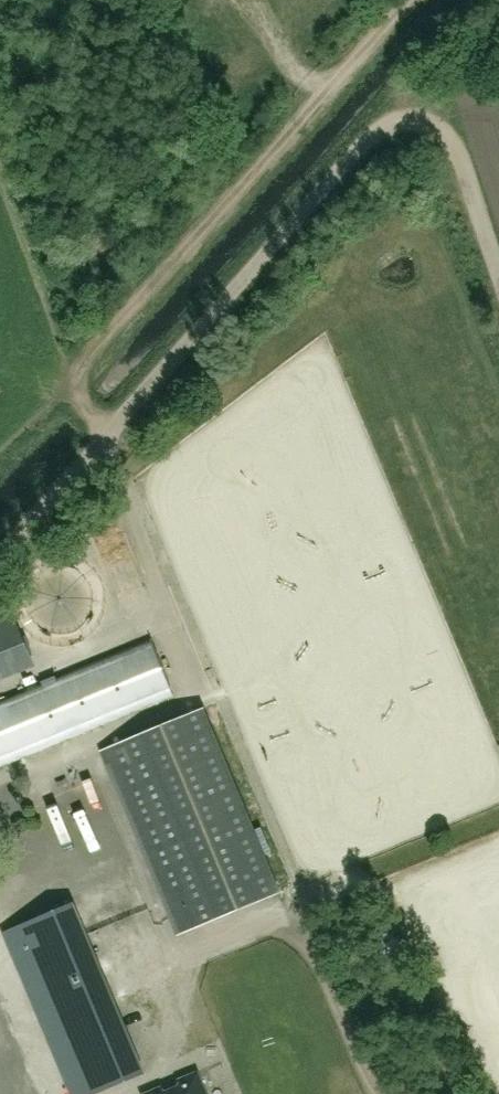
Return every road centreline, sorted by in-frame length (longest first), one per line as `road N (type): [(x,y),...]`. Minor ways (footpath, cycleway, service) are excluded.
road 1 (track): [(105,428),(386,126),(418,122),(444,133),(498,269)]
road 2 (track): [(105,428),(79,392),(84,360),(409,0)]
road 3 (track): [(0,546),(105,428)]

